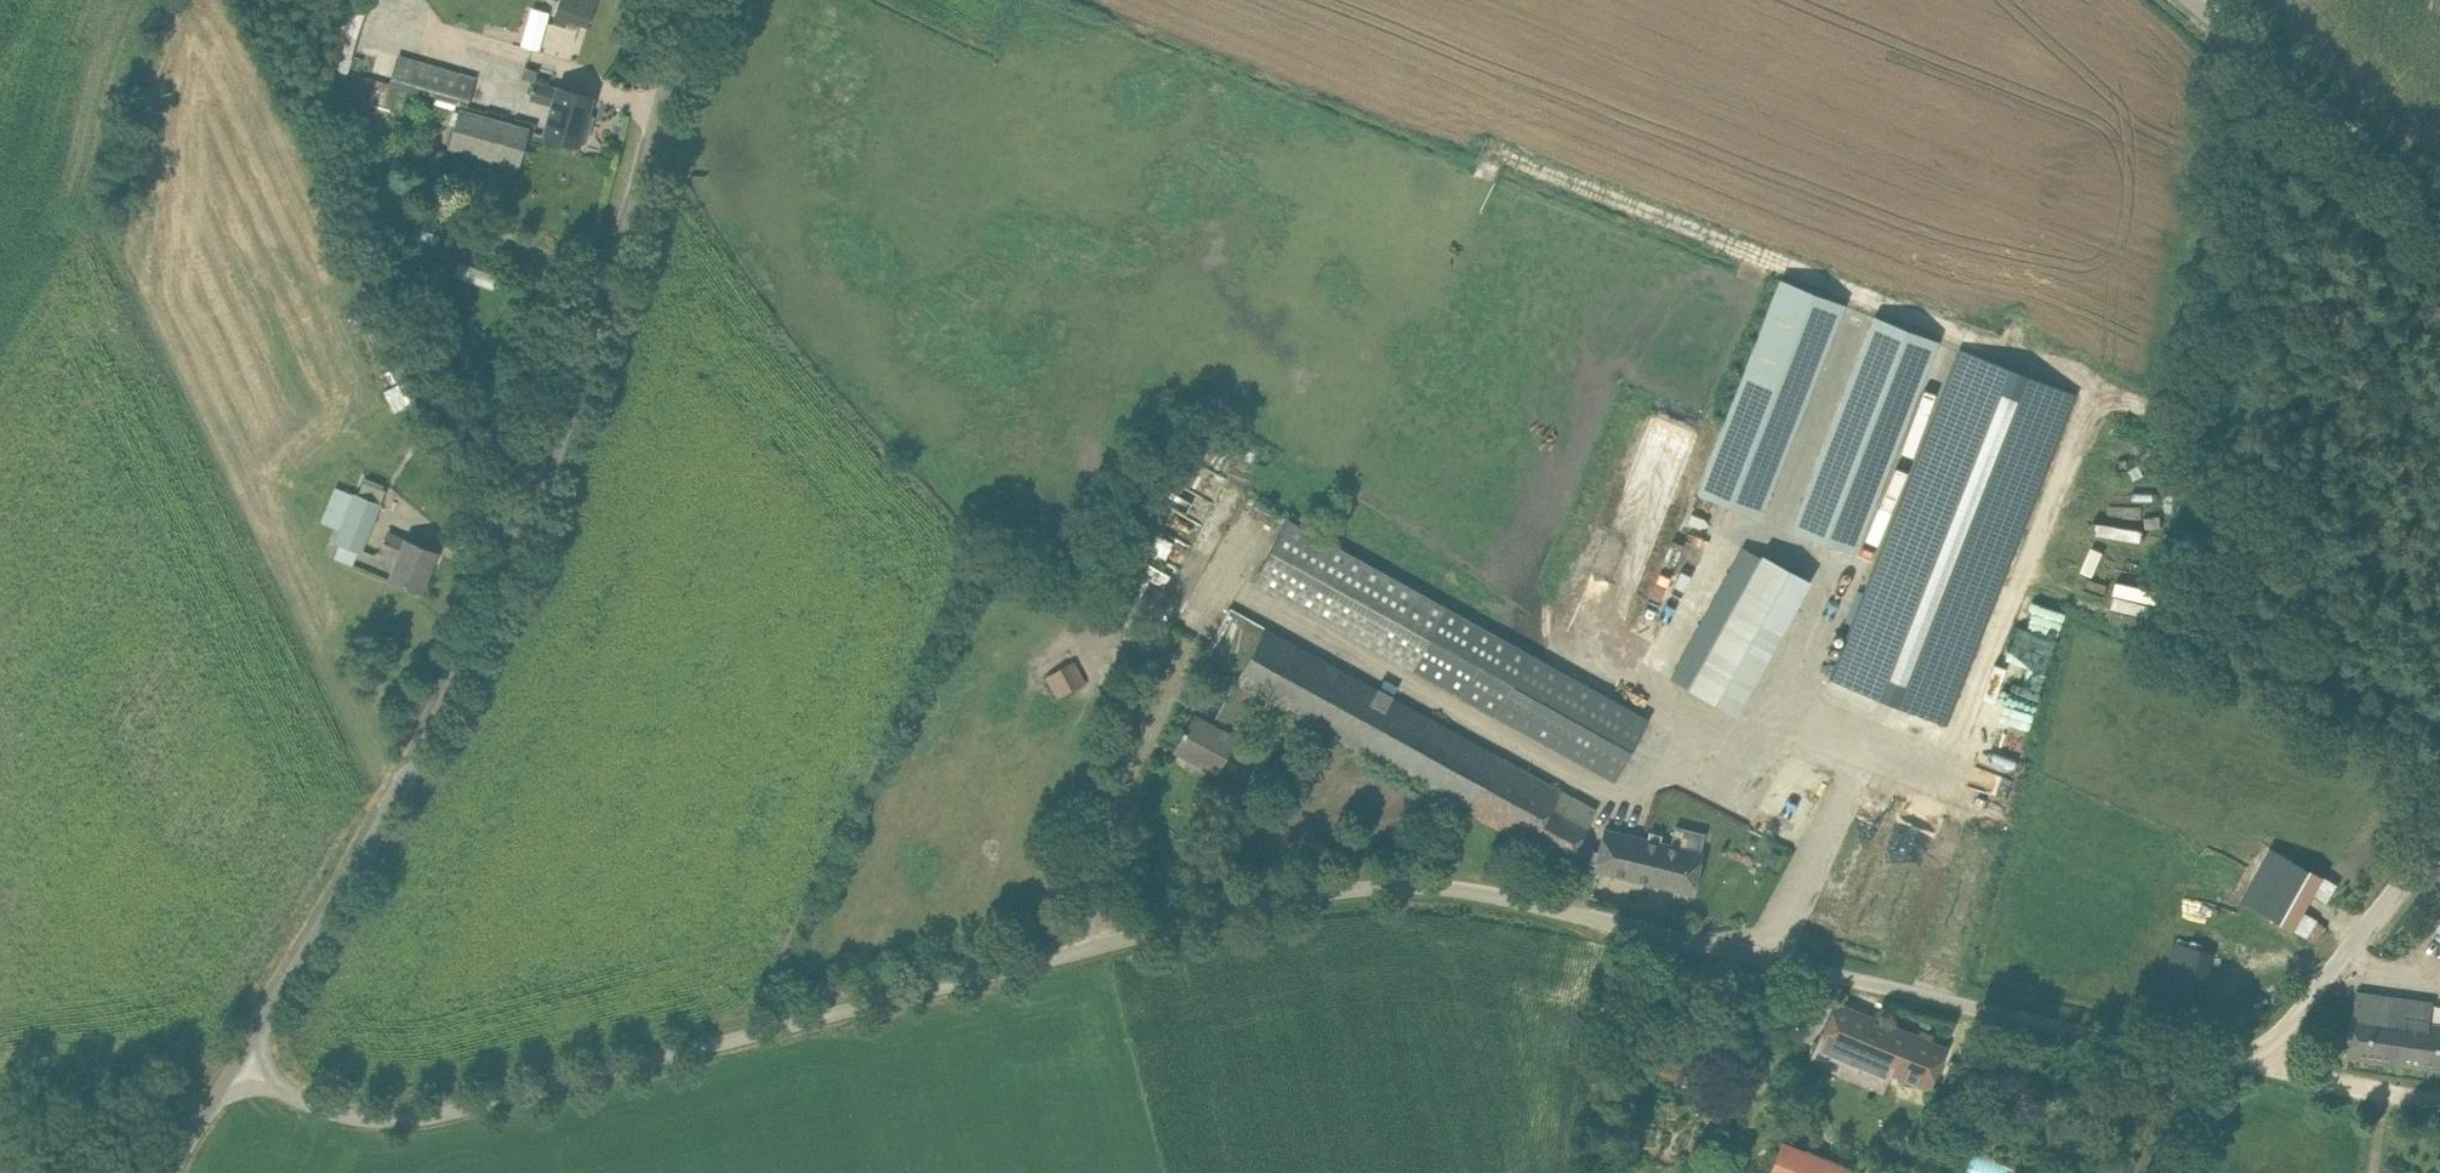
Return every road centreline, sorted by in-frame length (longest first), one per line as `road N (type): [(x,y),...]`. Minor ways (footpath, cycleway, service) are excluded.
road 1 (unclassified): [(235,1063),(334,1110),(376,1120),(433,1116),(1290,892),(1374,885),(1463,895),(2158,1040),(2238,1046)]
road 2 (unclassified): [(235,1063),(375,834),(458,675),(529,513),(593,339),(690,0)]
road 3 (unclassified): [(2439,196),(2194,0)]
road 4 (unclassified): [(2238,1046),(2296,1002),(2439,814)]
road 5 (unclassified): [(2238,1046),(2439,1088)]
road 6 (unclassified): [(167,1172),(235,1063)]

